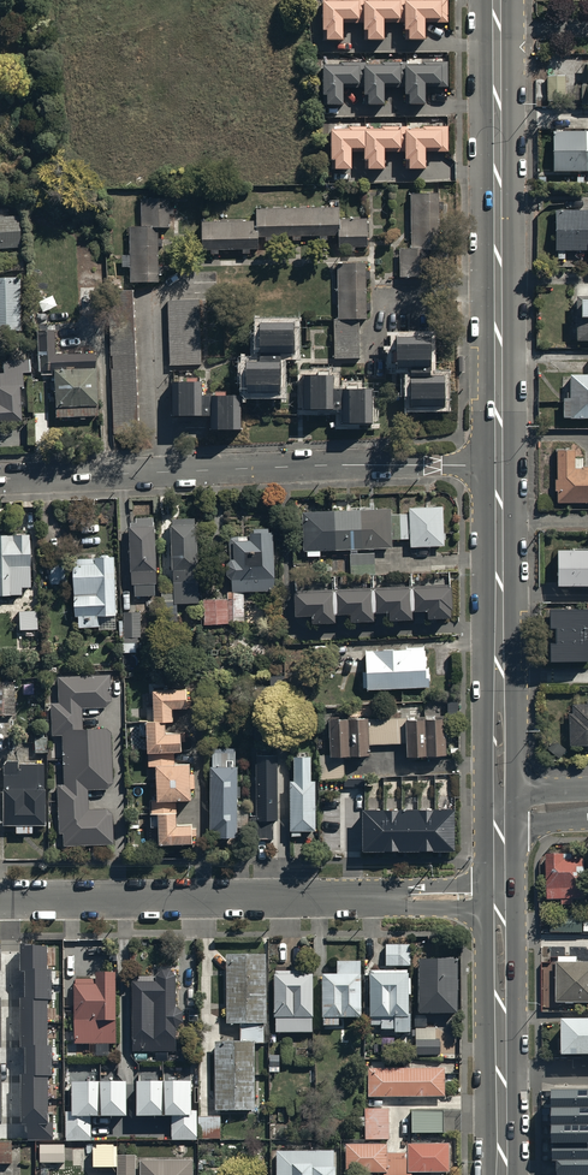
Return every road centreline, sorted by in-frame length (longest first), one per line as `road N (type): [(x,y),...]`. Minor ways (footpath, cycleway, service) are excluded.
road 1 (residential): [(0,901),(500,898)]
road 2 (residential): [(0,479),(498,462)]
road 3 (tertiary): [(495,0),(498,462)]
road 4 (tertiary): [(498,519),(499,803)]
road 5 (tertiary): [(500,898),(501,1174)]

